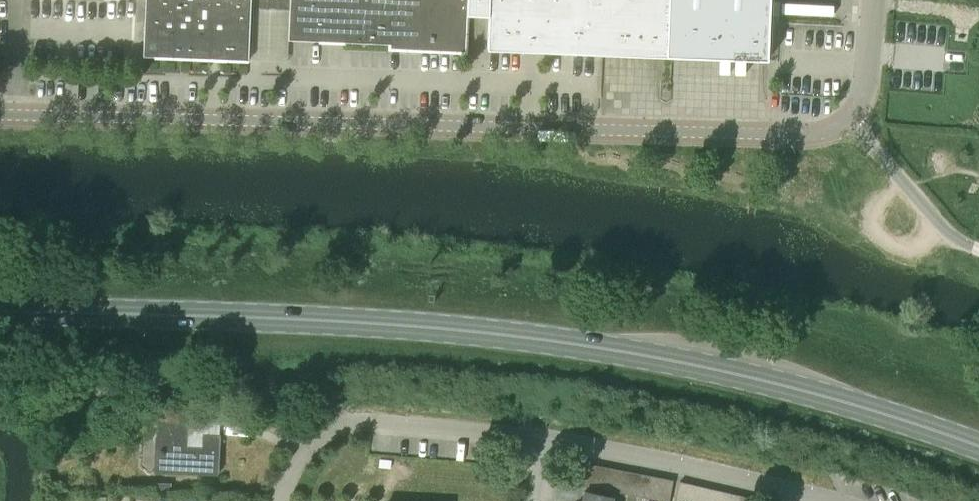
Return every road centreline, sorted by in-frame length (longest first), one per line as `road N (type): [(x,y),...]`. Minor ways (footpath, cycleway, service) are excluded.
road 1 (primary): [(978,446),(813,392),(570,343),(283,318),(0,311)]
road 2 (unclassified): [(851,118),(811,134),(0,115)]
road 3 (unclassified): [(277,500),(304,452),(344,426),(546,439)]
road 4 (residential): [(795,493),(546,439)]
road 5 (unclassified): [(978,248),(943,229),(851,118)]
road 6 (unclassified): [(851,118),(864,83),(871,0)]

